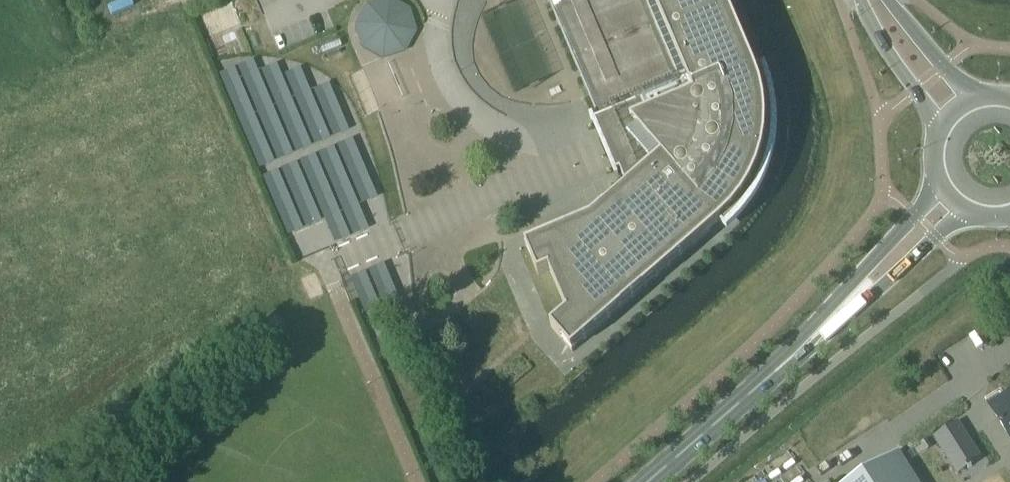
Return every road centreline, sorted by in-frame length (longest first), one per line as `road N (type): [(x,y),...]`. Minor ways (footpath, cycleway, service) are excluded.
road 1 (secondary): [(934,180),(772,373)]
road 2 (secondary): [(772,373),(811,349),(964,214)]
road 3 (secondary): [(645,481),(772,373)]
road 4 (secondary): [(856,0),(935,134)]
road 5 (secondary): [(978,98),(885,0)]

